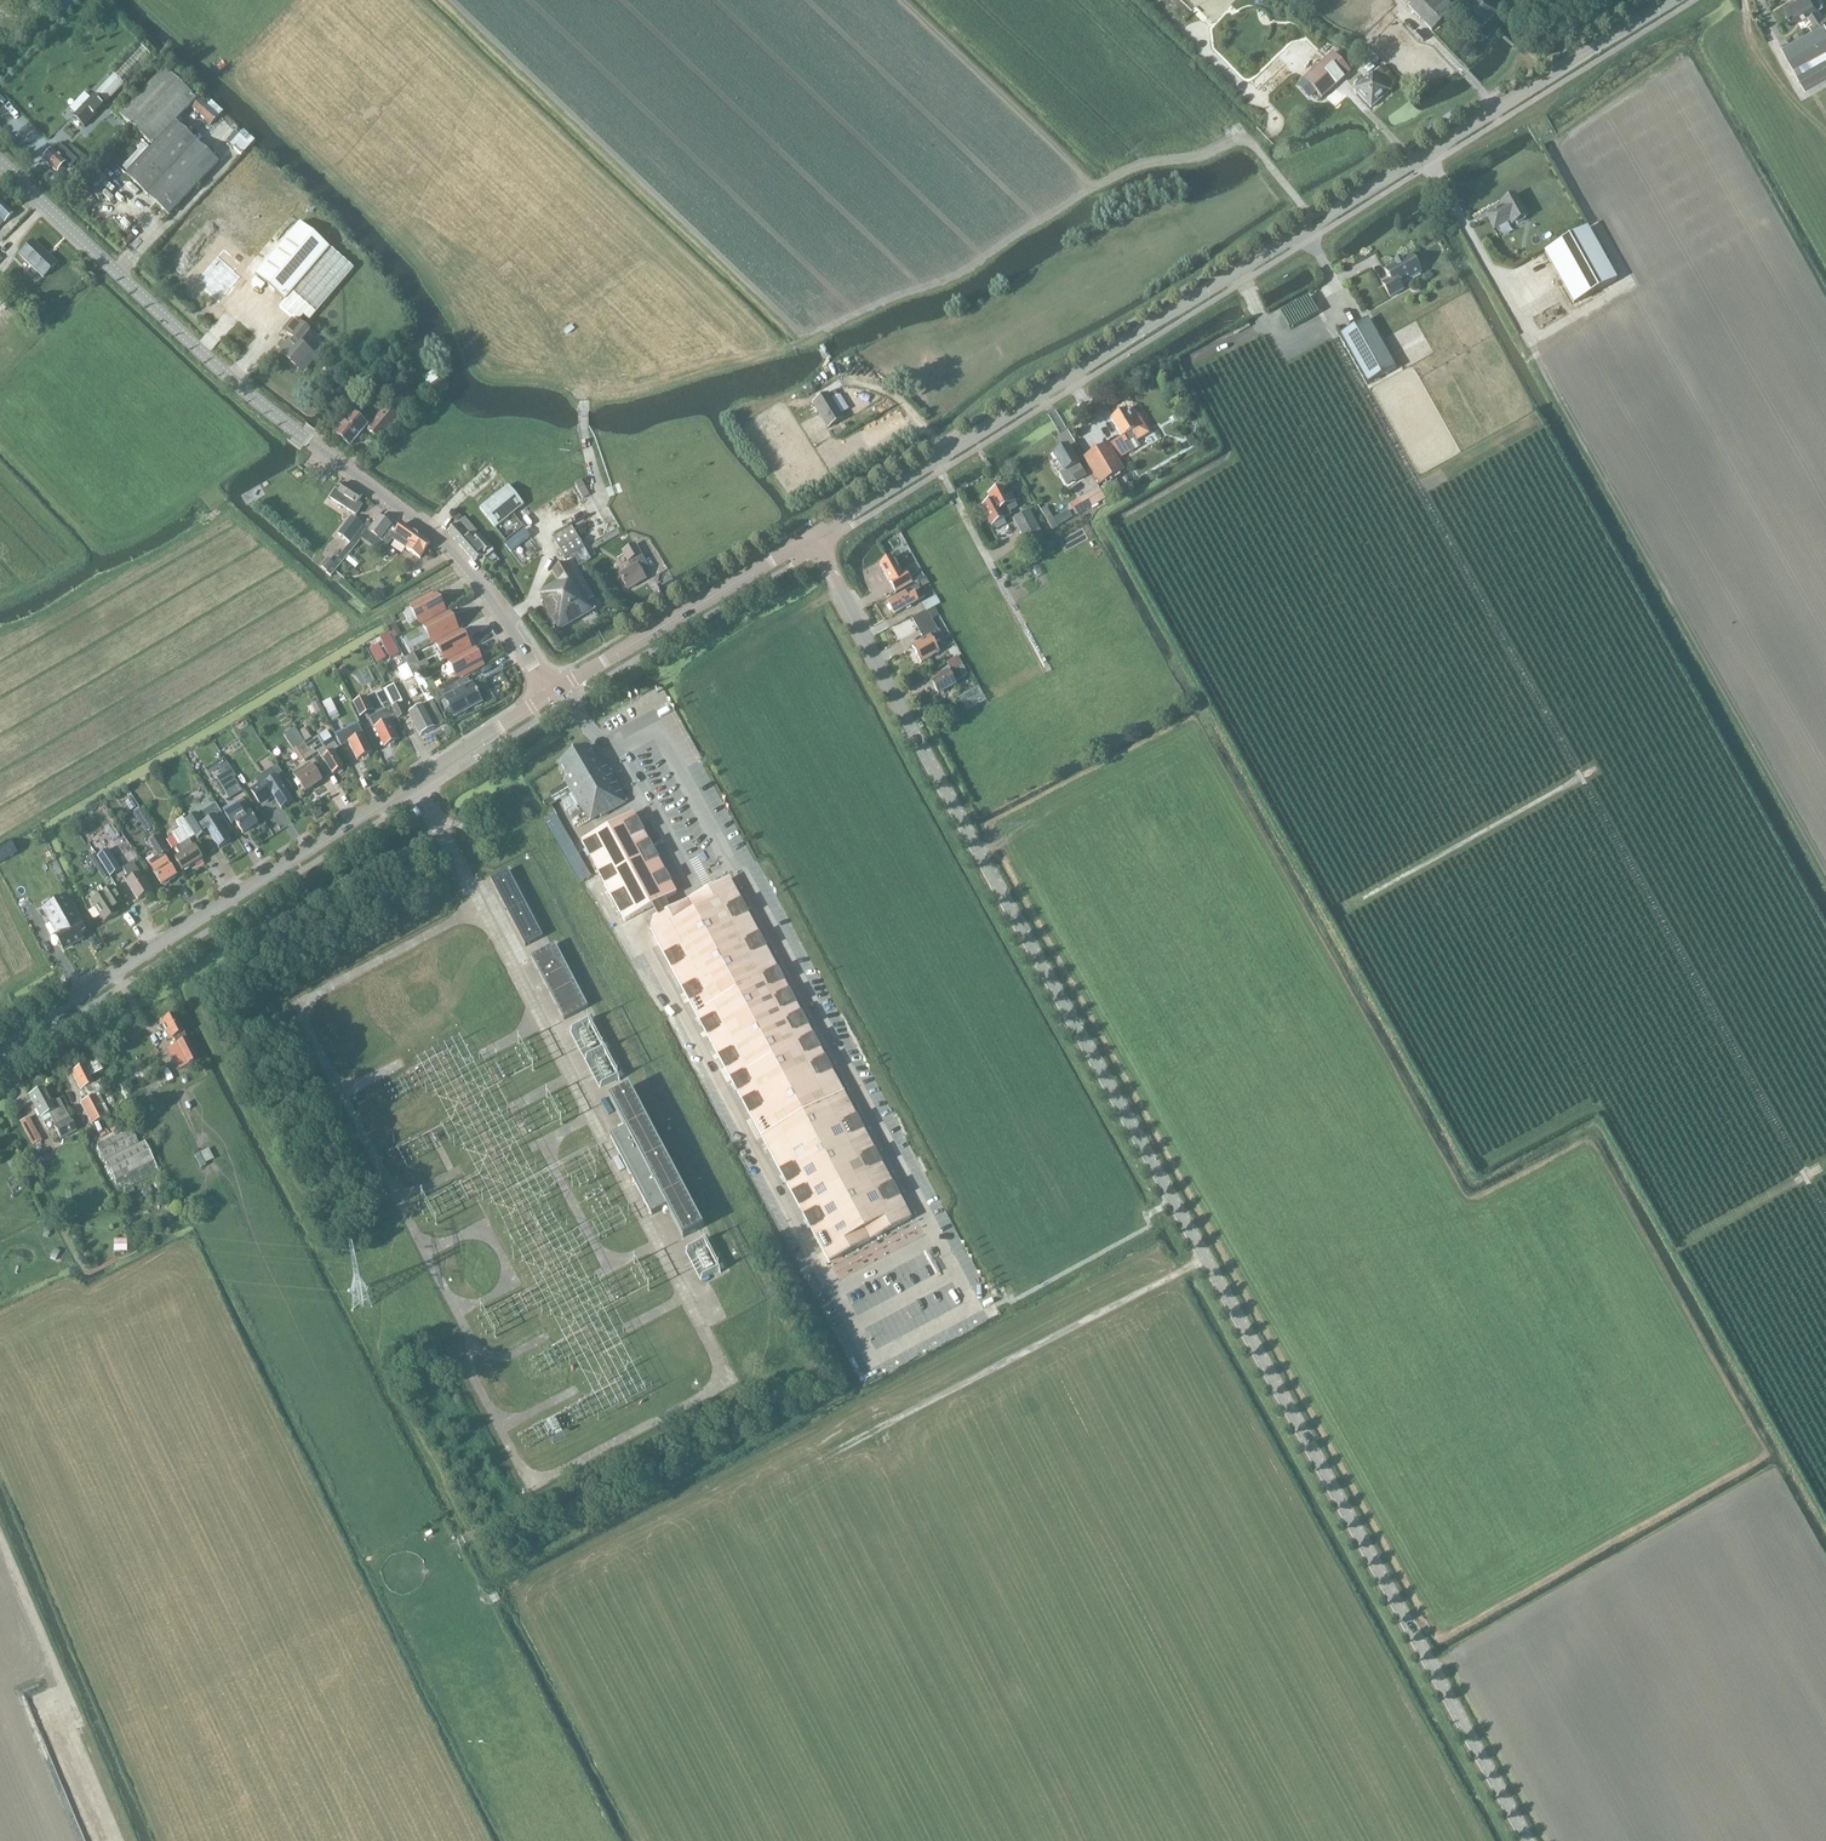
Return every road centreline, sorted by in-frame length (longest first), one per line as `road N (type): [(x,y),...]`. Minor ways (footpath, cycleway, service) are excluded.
road 1 (tertiary): [(919,742),(1528,1840)]
road 2 (tertiary): [(811,537),(1671,0)]
road 3 (track): [(586,398),(649,388),(786,345),(950,277),(1140,163),(1194,158),(1244,137),(1315,225)]
road 4 (tertiary): [(553,693),(447,545),(273,417),(0,161)]
road 5 (tertiary): [(0,1047),(553,693)]
road 6 (track): [(0,841),(360,625)]
road 7 (track): [(586,398),(568,385),(483,375),(416,253),(365,205)]
road 8 (tertiary): [(553,693),(811,537)]
road 9 (track): [(226,510),(360,625),(464,567)]
road 10 (track): [(511,629),(545,567),(543,532),(601,502),(586,398)]
road 11 (track): [(226,510),(0,635)]
road 12 (tertiary): [(919,742),(811,537)]
road 13 (track): [(0,990),(42,966),(0,880)]

